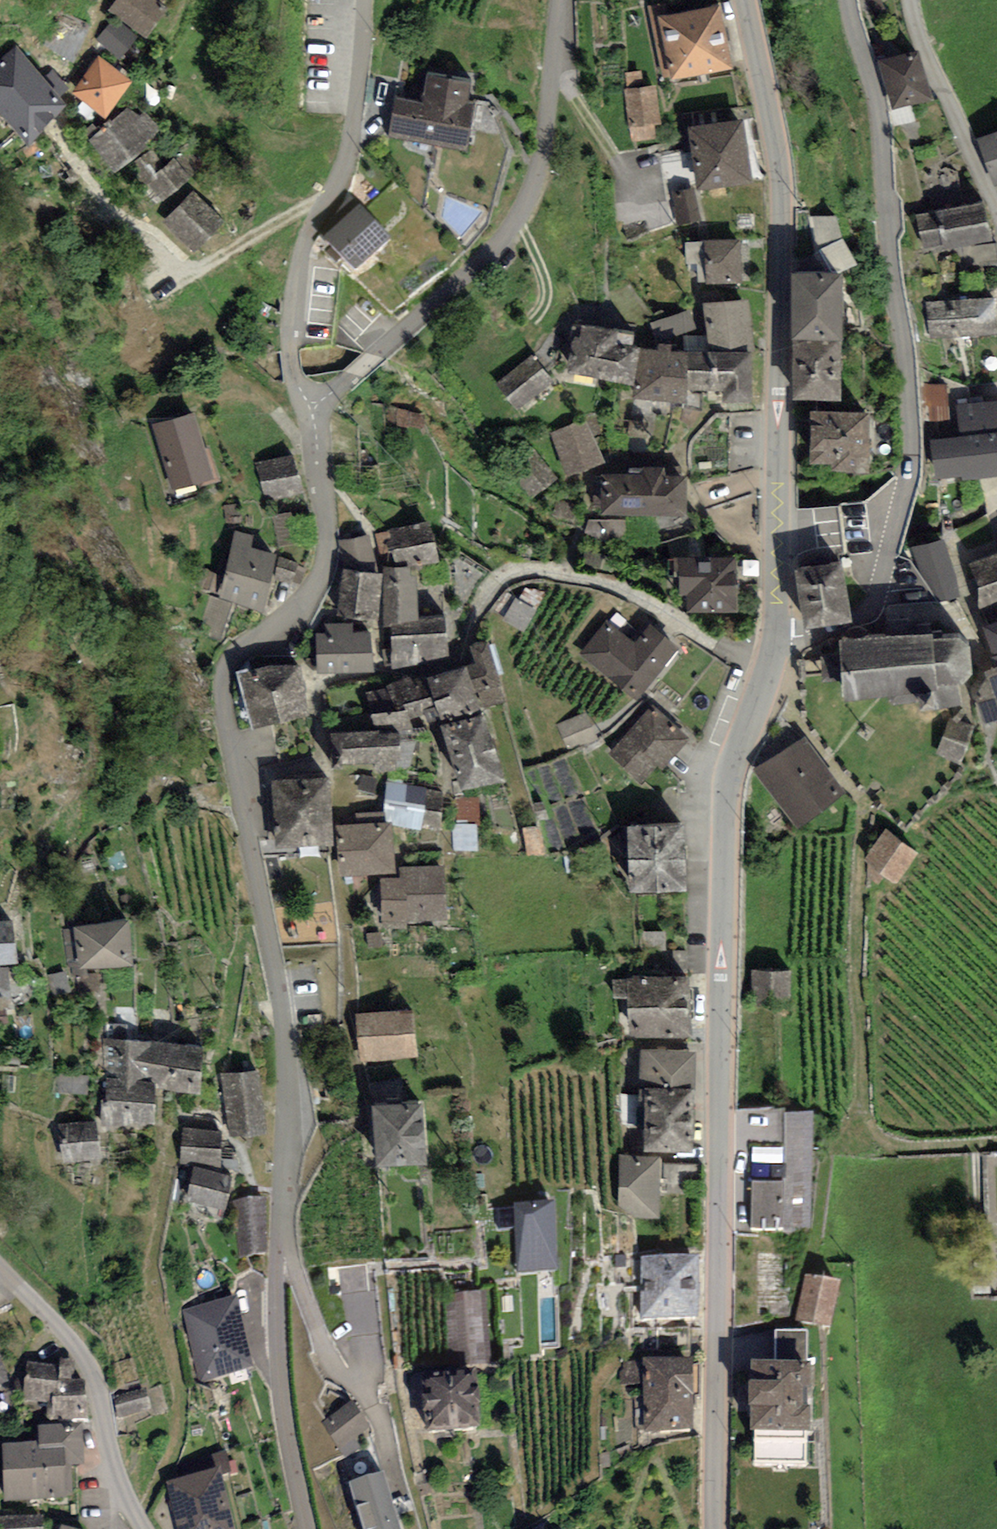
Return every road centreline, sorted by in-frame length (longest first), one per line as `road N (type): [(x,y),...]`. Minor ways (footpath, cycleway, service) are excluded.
road 1 (unclassified): [(560,0),(537,189),(495,251),(445,300),(313,410),(325,483),(322,571),(297,606),(233,655),(223,684),(284,1033),(278,1342),(307,1528)]
road 2 (tertiary): [(728,1528),(727,817),(735,759),(777,639)]
road 3 (residential): [(847,0),(882,125),(910,412),(907,482),(869,608),(830,630),(777,639)]
road 4 (tertiary): [(777,639),(781,197),(745,0)]
road 5 (unclassified): [(143,1528),(118,1483),(87,1367),(0,1268)]
road 6 (residential): [(996,198),(922,41),(911,0)]
road 7 (track): [(193,275),(334,200)]

